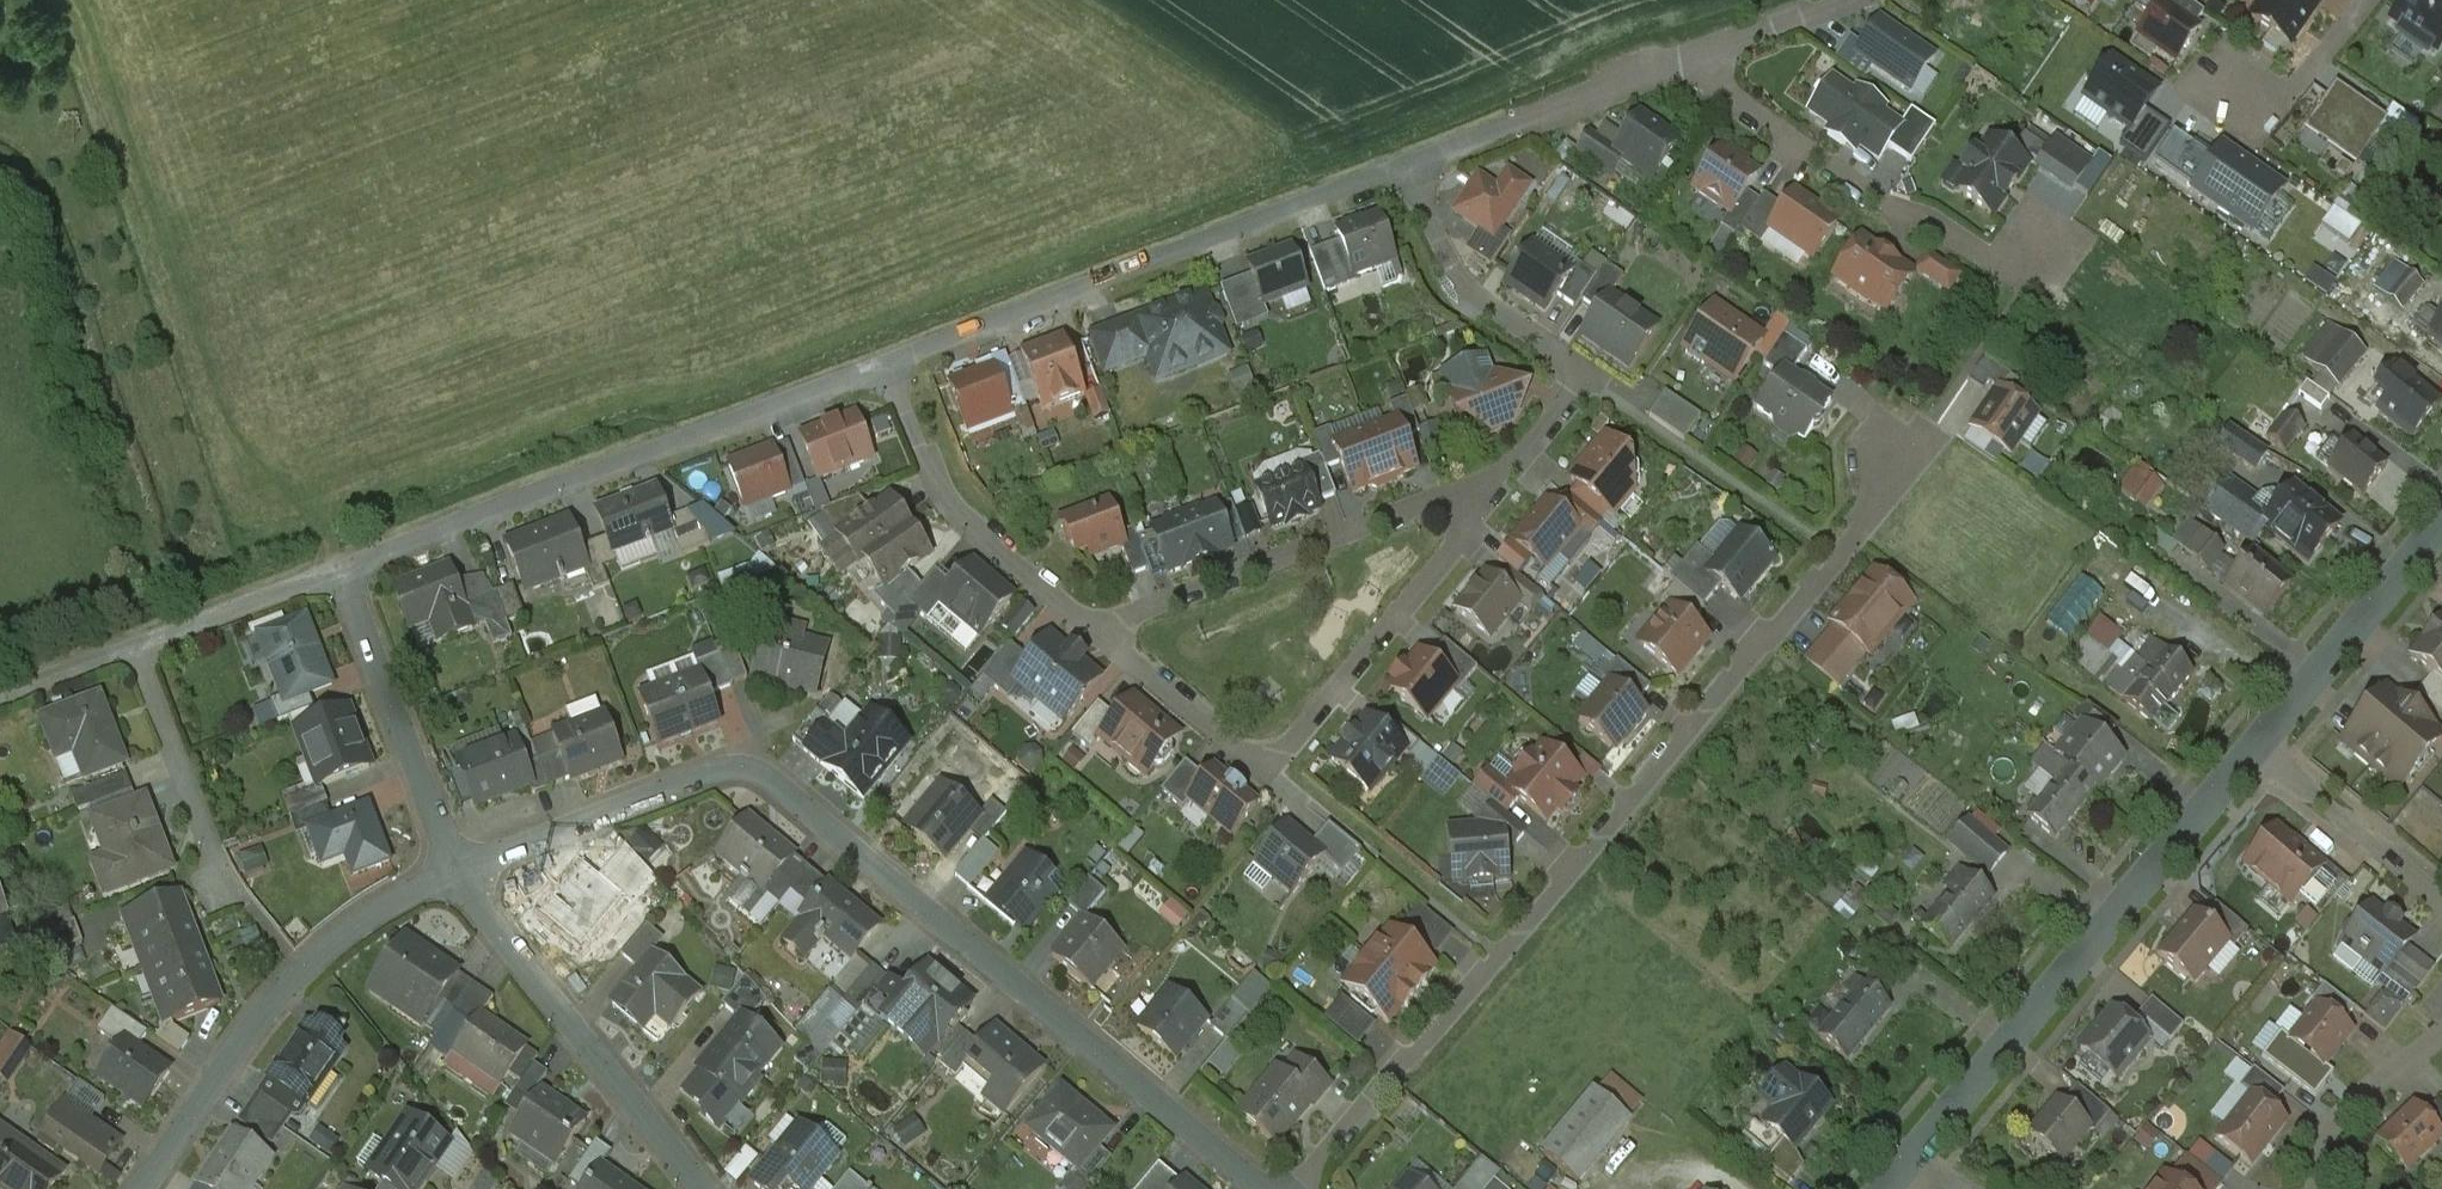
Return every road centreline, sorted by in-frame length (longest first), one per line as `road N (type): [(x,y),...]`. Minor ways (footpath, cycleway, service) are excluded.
road 1 (residential): [(1262,1188),(759,774),(720,771),(460,869)]
road 2 (residential): [(1303,1188),(1500,960),(1897,464)]
road 3 (residential): [(1096,633),(1244,759),(1269,761),(1295,743),(1500,478)]
road 4 (residential): [(342,571),(886,360)]
road 5 (residential): [(886,360),(1408,163)]
road 6 (residential): [(1917,1155),(2255,752)]
road 7 (residential): [(460,869),(346,933),(303,970),(247,1037),(143,1188)]
road 8 (residential): [(1096,633),(1500,478)]
road 9 (residential): [(1673,63),(1886,207),(1931,220),(1984,254),(2036,257)]
road 10 (residential): [(1500,478),(1579,373),(1463,292),(1408,163)]
road 11 (residential): [(711,1188),(489,918),(460,869)]
road 12 (residential): [(886,360),(941,490),(1096,633)]
road 13 (residential): [(460,869),(342,571)]
road 14 (residential): [(2255,752),(2441,527)]
road 15 (residential): [(136,648),(225,890)]
road 16 (residential): [(2366,0),(2262,125),(2183,76)]
road 17 (residential): [(2255,752),(2441,912)]
road 18 (residential): [(136,648),(342,571)]
road 19 (residential): [(2441,1029),(2340,1114),(2311,1160),(2317,1188)]
road 20 (residential): [(1673,63),(1841,0)]
road 21 (residential): [(1512,124),(1673,63)]
road 22 (residential): [(0,698),(136,648)]

